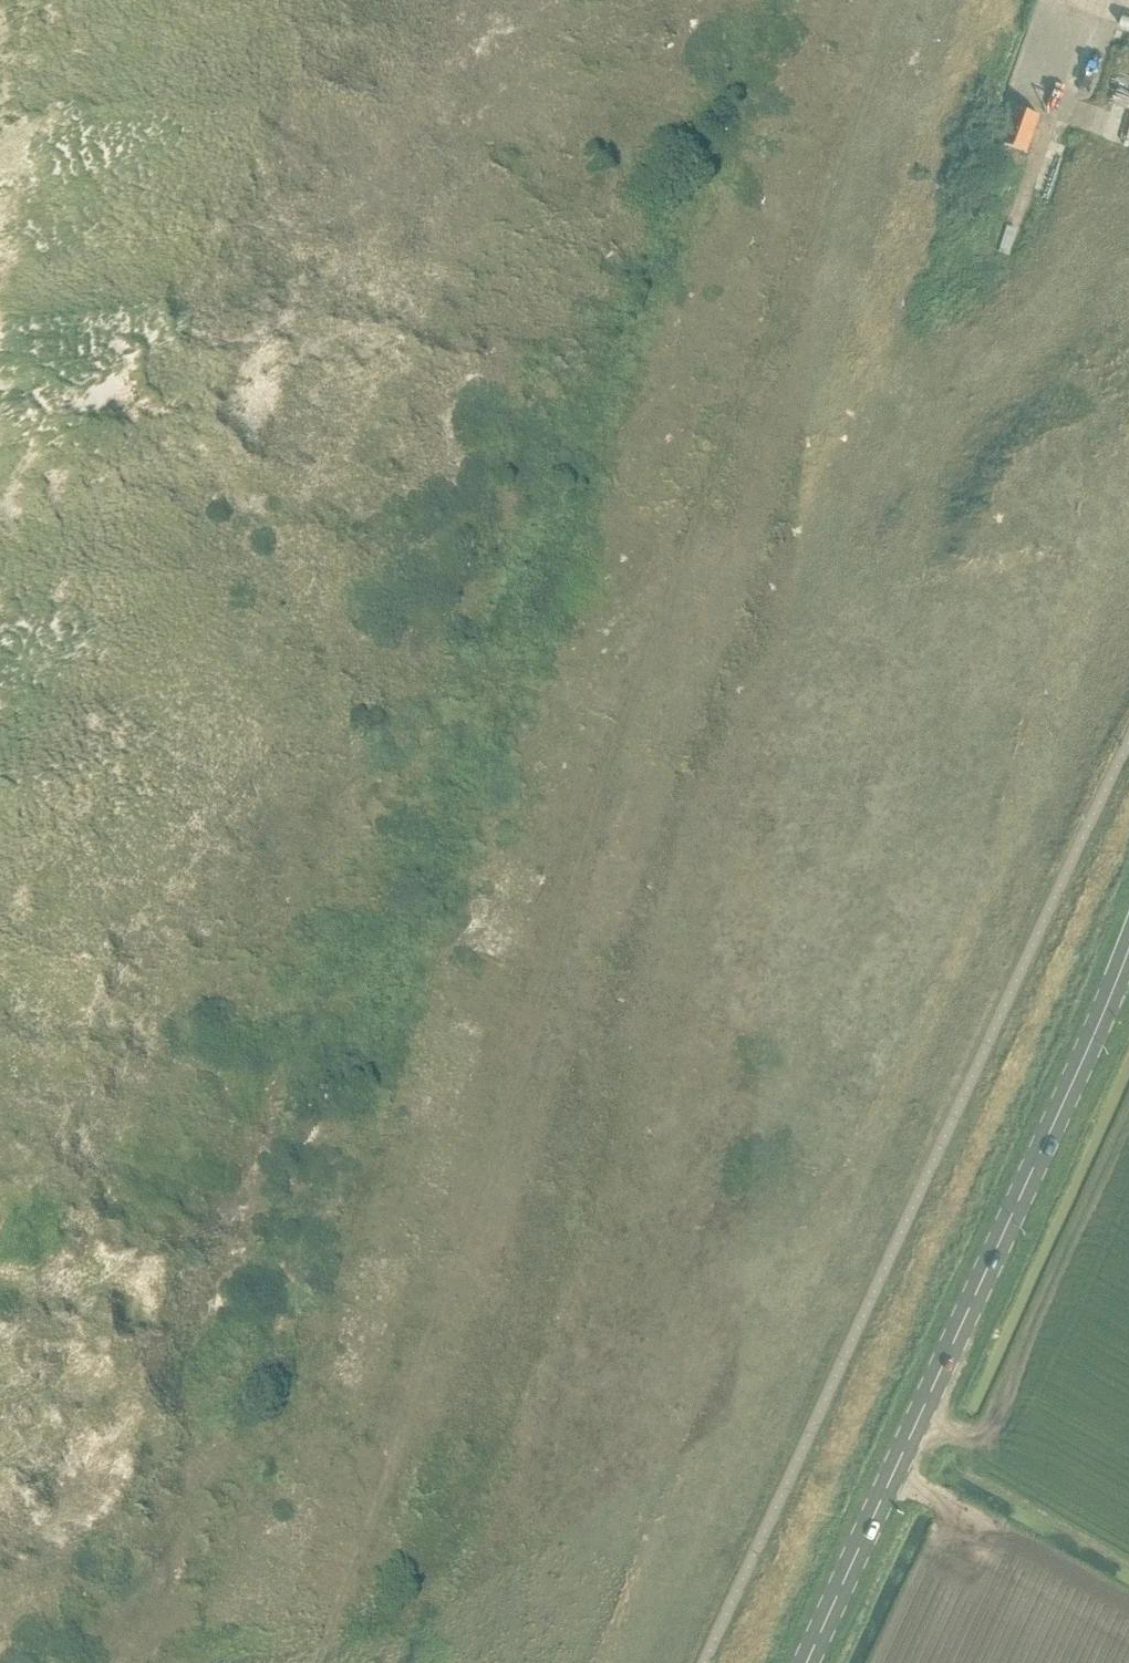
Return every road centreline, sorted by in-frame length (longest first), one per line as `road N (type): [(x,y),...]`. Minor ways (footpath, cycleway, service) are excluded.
road 1 (track): [(898,0),(737,393),(424,1369),(313,1662)]
road 2 (secondary): [(807,1662),(1128,948)]

